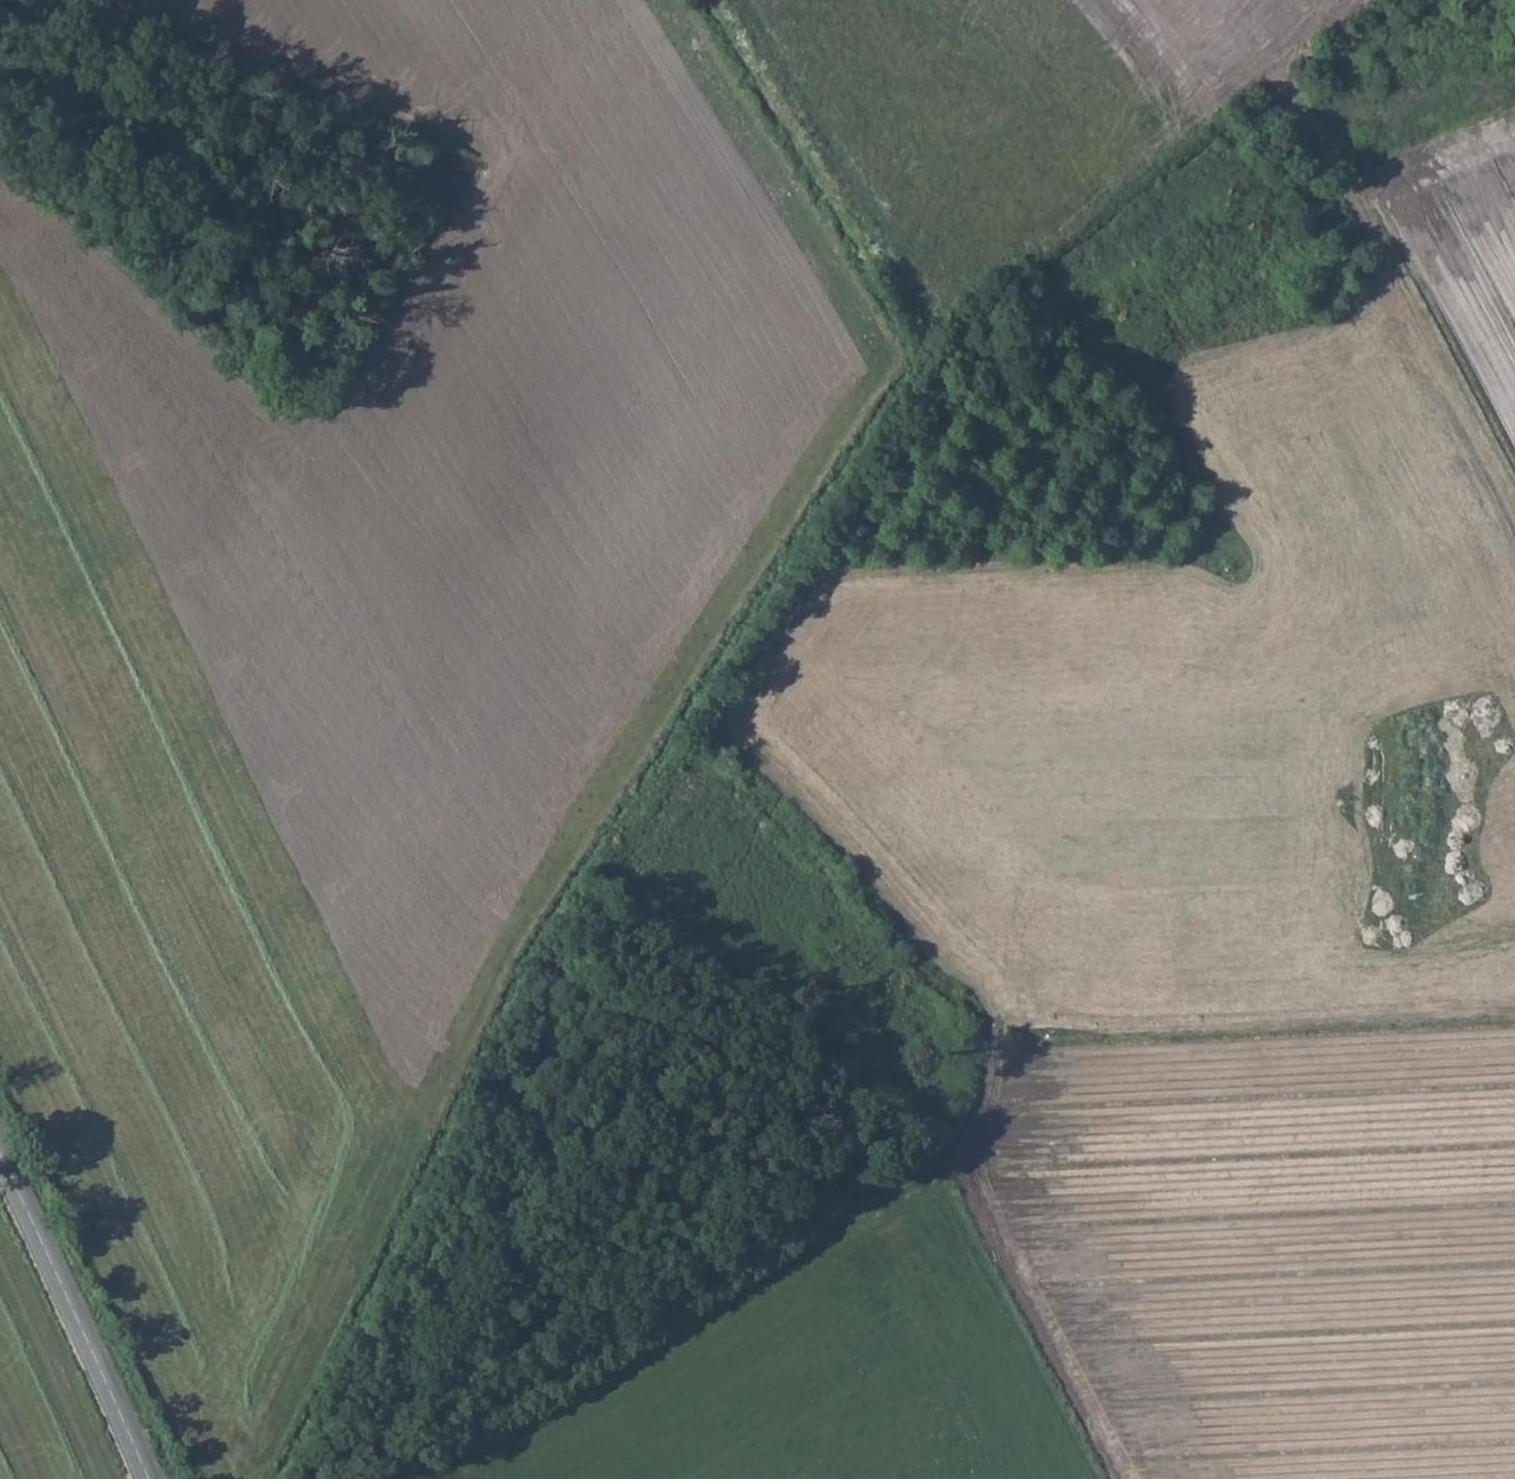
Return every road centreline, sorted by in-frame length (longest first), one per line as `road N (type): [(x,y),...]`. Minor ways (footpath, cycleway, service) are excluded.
road 1 (tertiary): [(149,1478),(0,1156)]
road 2 (track): [(1514,103),(1333,117),(1301,103),(1274,70)]

